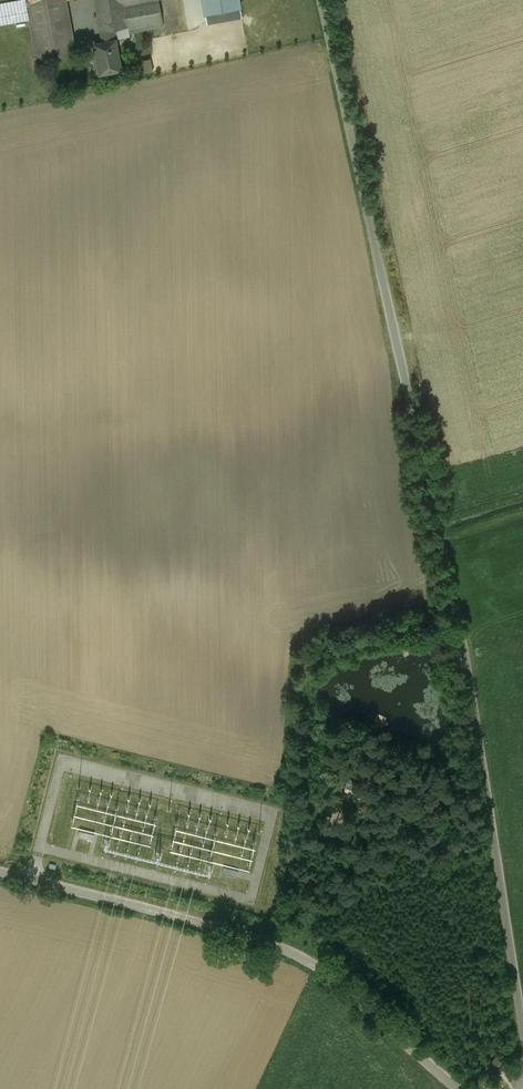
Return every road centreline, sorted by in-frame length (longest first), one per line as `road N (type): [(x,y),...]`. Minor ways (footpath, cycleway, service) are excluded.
road 1 (unclassified): [(322,0),(469,663),(522,1027)]
road 2 (unclassified): [(462,1088),(359,994),(311,962),(206,925),(0,872)]

